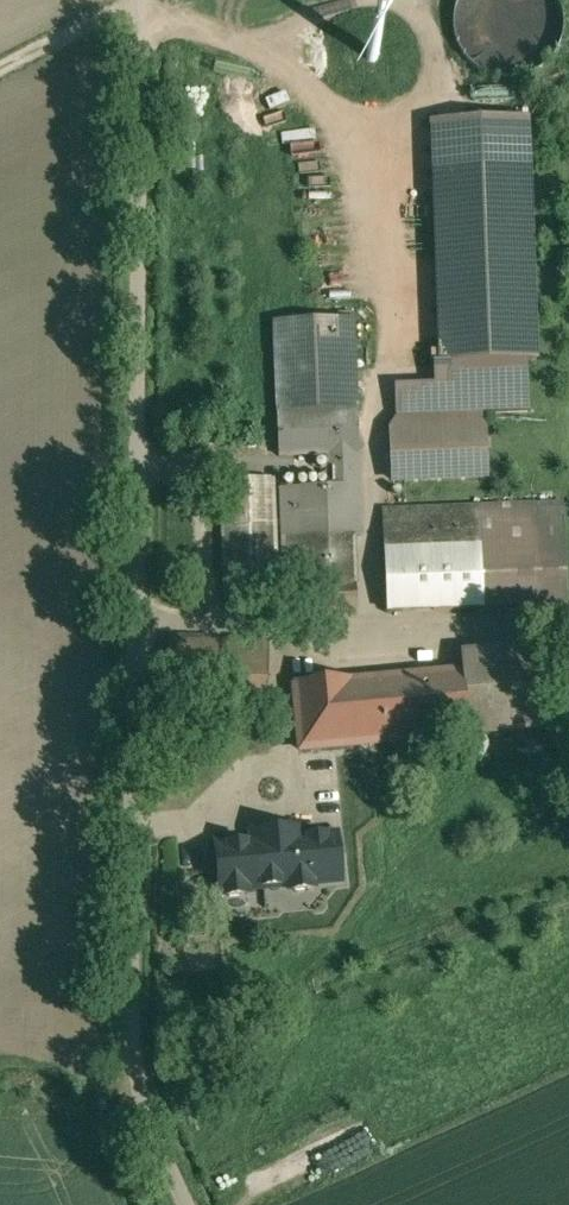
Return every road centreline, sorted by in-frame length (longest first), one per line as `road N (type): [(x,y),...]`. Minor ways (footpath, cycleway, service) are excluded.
road 1 (unclassified): [(197,1204),(159,1121),(134,816),(140,0)]

